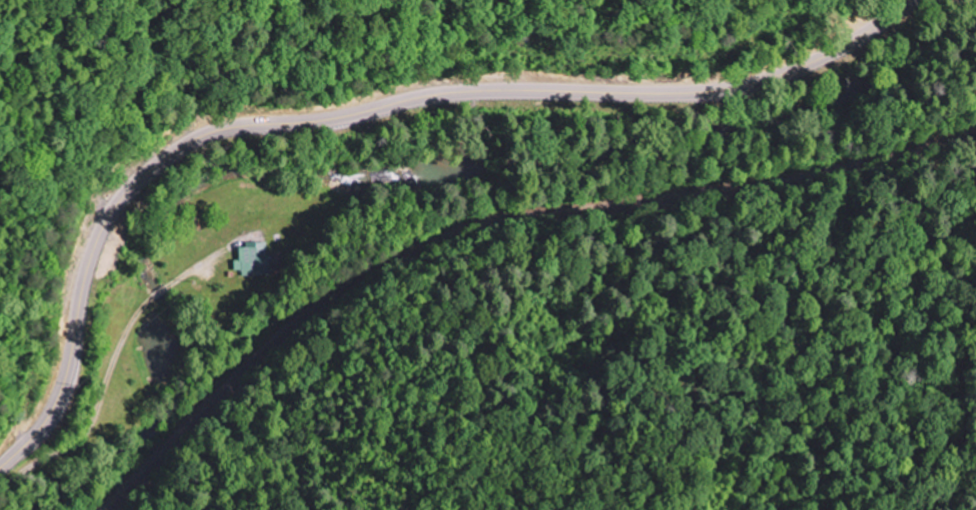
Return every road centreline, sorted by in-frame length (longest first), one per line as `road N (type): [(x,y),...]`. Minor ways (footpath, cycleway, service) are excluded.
road 1 (tertiary): [(0,476),(54,416),(67,386),(104,230),(142,183),(184,150),(252,128),(333,123),(455,95),(744,90),(857,39),(916,0)]

